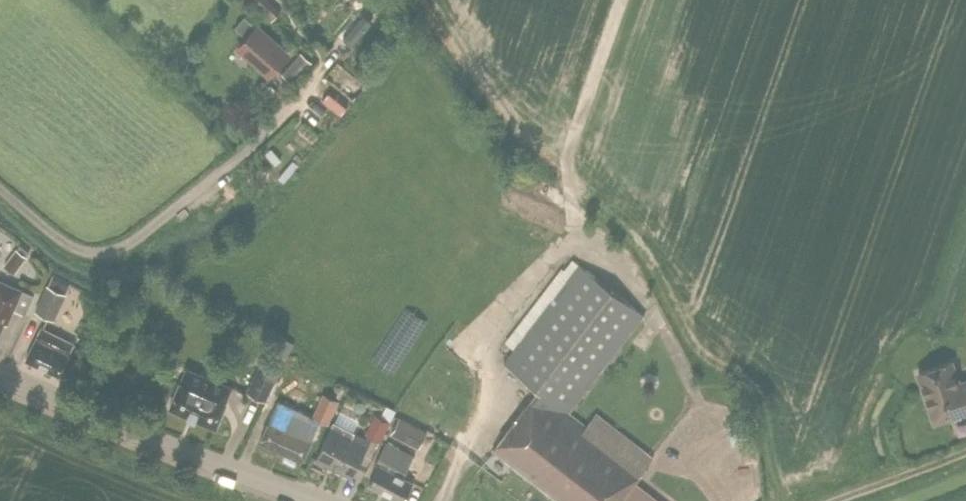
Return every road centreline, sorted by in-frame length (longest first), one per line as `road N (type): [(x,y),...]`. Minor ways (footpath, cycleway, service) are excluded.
road 1 (tertiary): [(0,374),(316,500)]
road 2 (track): [(621,0),(571,142),(573,223),(547,262)]
road 3 (track): [(835,500),(965,451)]

